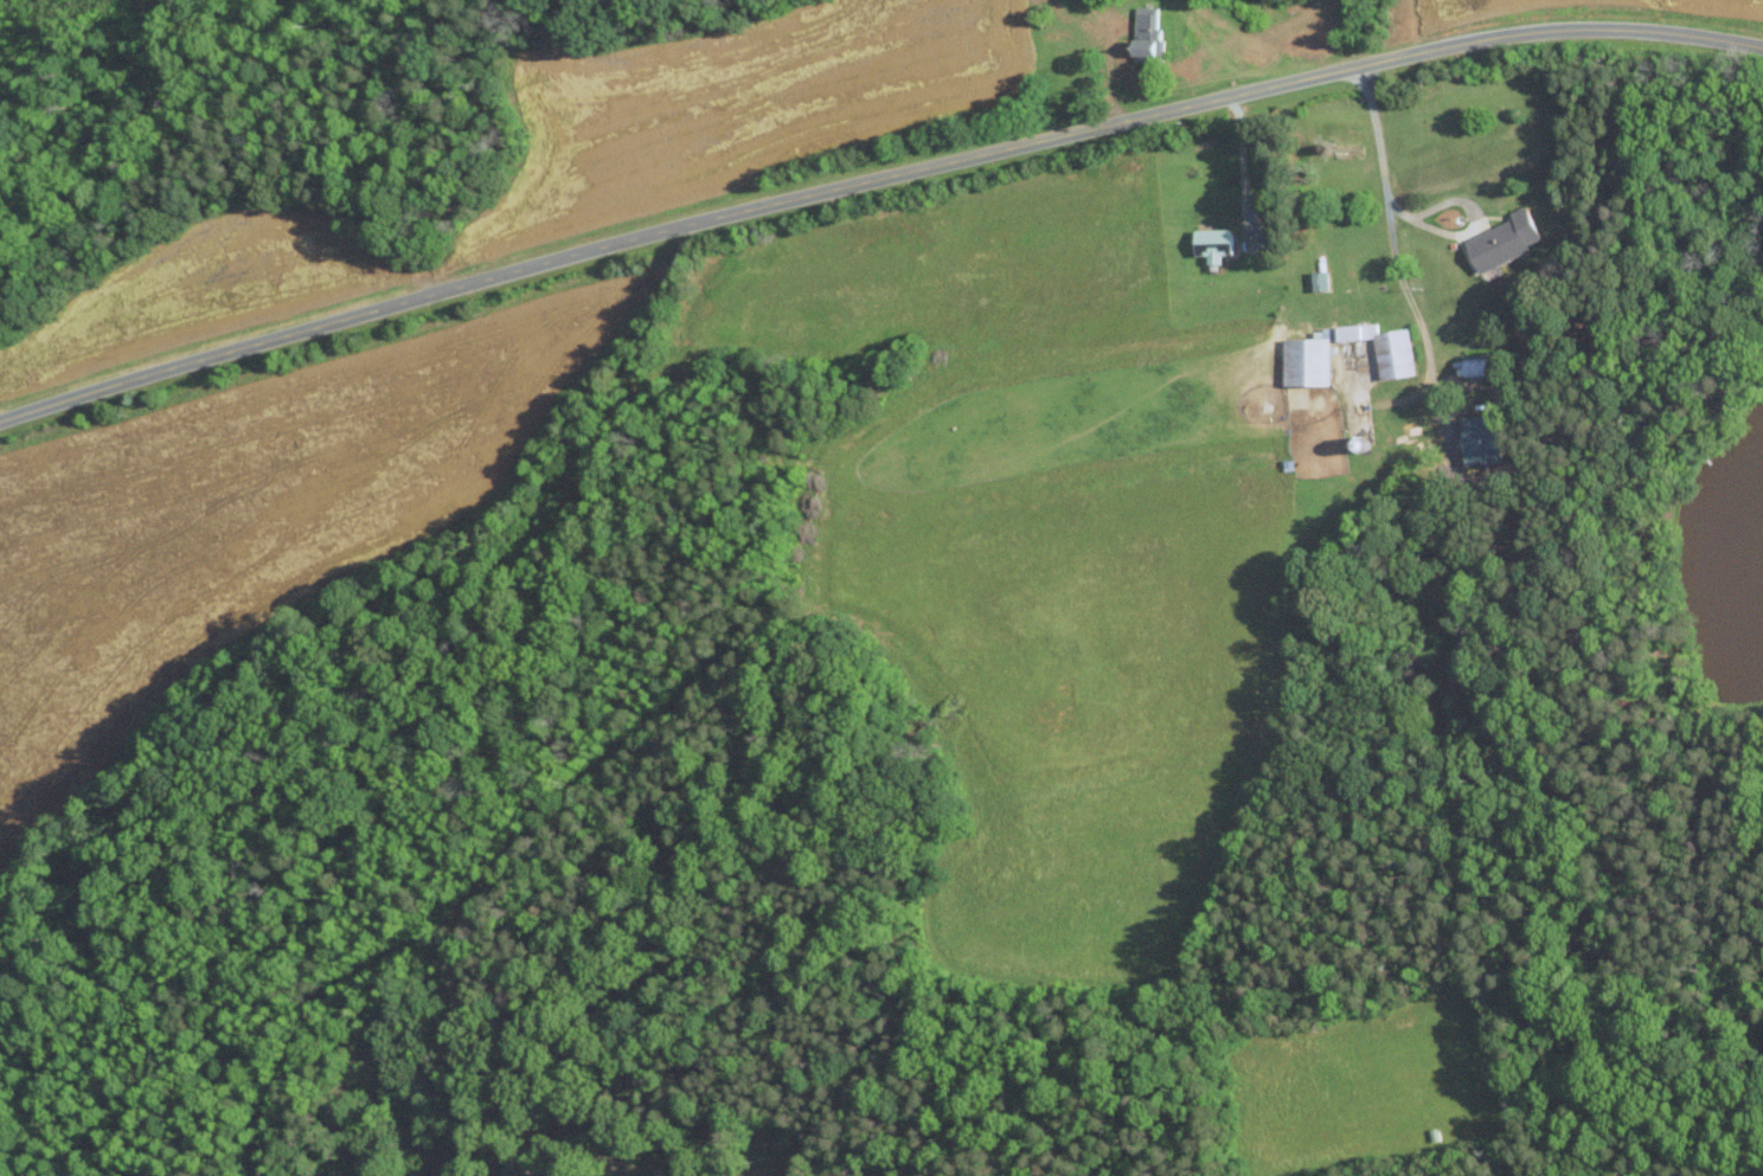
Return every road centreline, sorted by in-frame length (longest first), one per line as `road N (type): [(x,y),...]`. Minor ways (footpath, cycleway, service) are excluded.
road 1 (residential): [(0,424),(628,240),(1473,41),(1591,31),(1762,49)]

